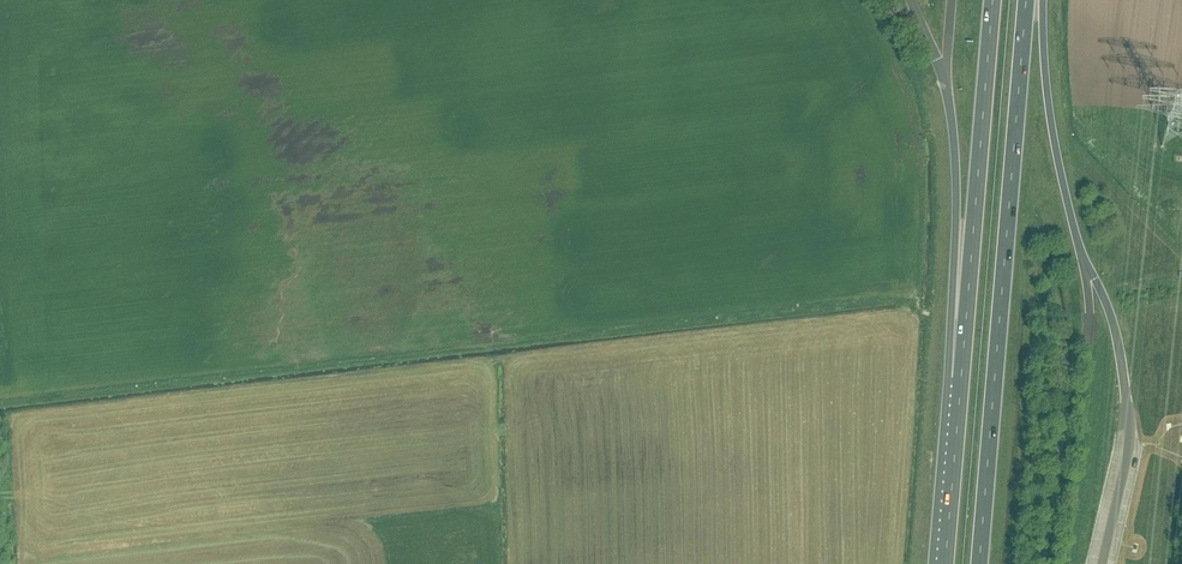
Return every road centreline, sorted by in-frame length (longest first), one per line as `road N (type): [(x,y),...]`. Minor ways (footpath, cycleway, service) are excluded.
road 1 (trunk): [(980,563),(1026,0)]
road 2 (trunk): [(993,0),(959,403)]
road 3 (trunk): [(944,74),(956,169),(950,381),(959,403)]
road 4 (trunk): [(1086,264),(1053,136),(1043,0)]
road 5 (trunk): [(959,403),(945,563)]

